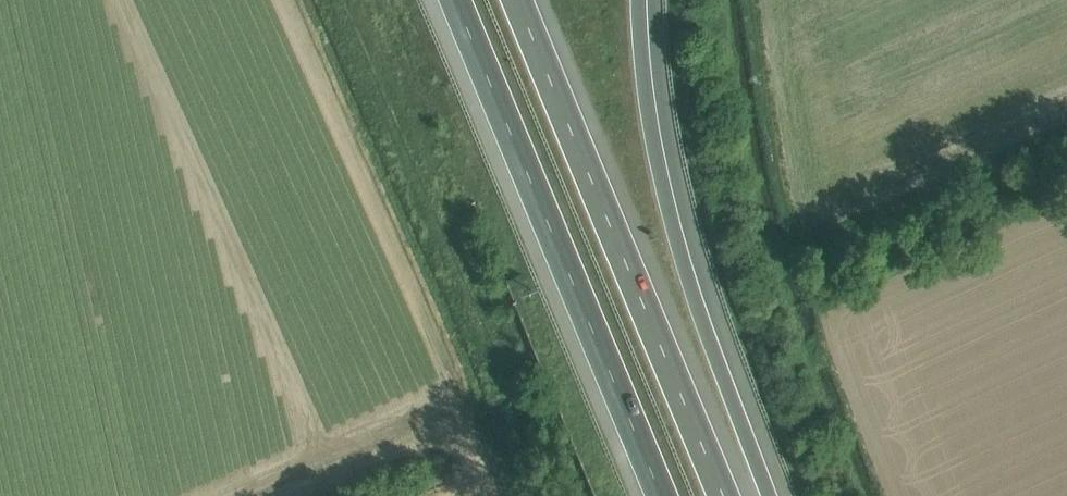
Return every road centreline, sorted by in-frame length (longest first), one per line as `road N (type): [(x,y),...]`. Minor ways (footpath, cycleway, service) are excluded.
road 1 (motorway): [(725,495),(518,0)]
road 2 (motorway): [(457,0),(661,495)]
road 3 (motorway): [(775,495),(677,228),(658,140),(645,0)]

